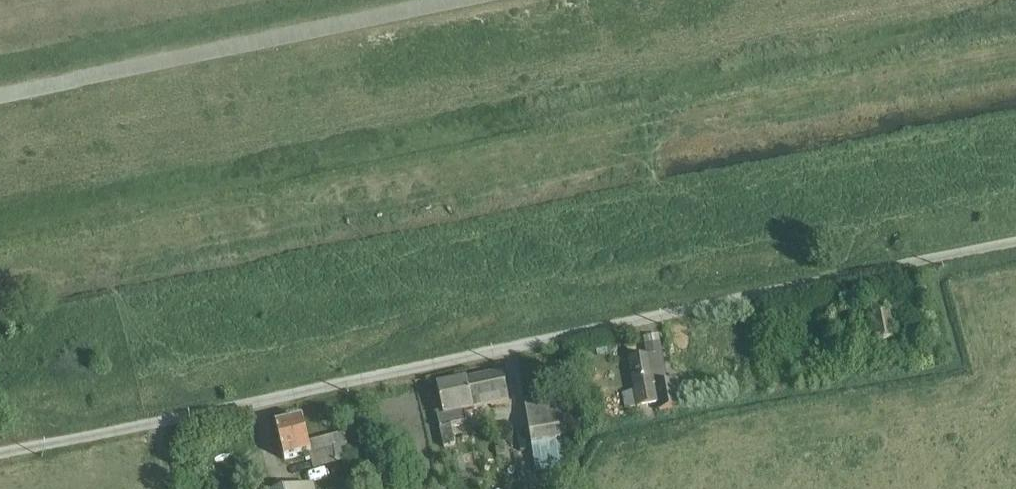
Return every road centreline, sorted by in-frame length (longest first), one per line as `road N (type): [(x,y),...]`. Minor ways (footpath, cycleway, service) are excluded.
road 1 (unclassified): [(0,454),(1015,242)]
road 2 (unclassified): [(0,111),(531,0)]

